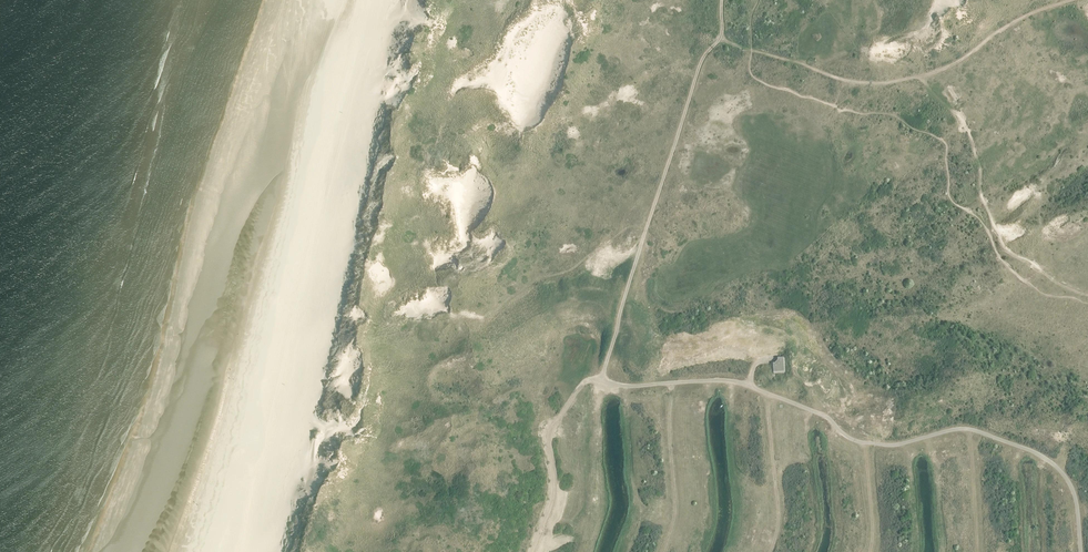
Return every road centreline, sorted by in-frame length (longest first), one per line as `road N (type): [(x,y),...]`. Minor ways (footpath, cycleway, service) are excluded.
road 1 (unclassified): [(1081,551),(1080,513),(1055,461),(975,431),(866,443),(823,416),(736,382),(601,381),(698,71),(721,39),(722,0)]
road 2 (track): [(601,377),(586,380),(552,433),(553,493),(532,551)]
road 3 (track): [(664,551),(675,504),(672,383)]
road 4 (track): [(771,551),(779,517),(768,394)]
road 5 (track): [(976,551),(969,430)]

